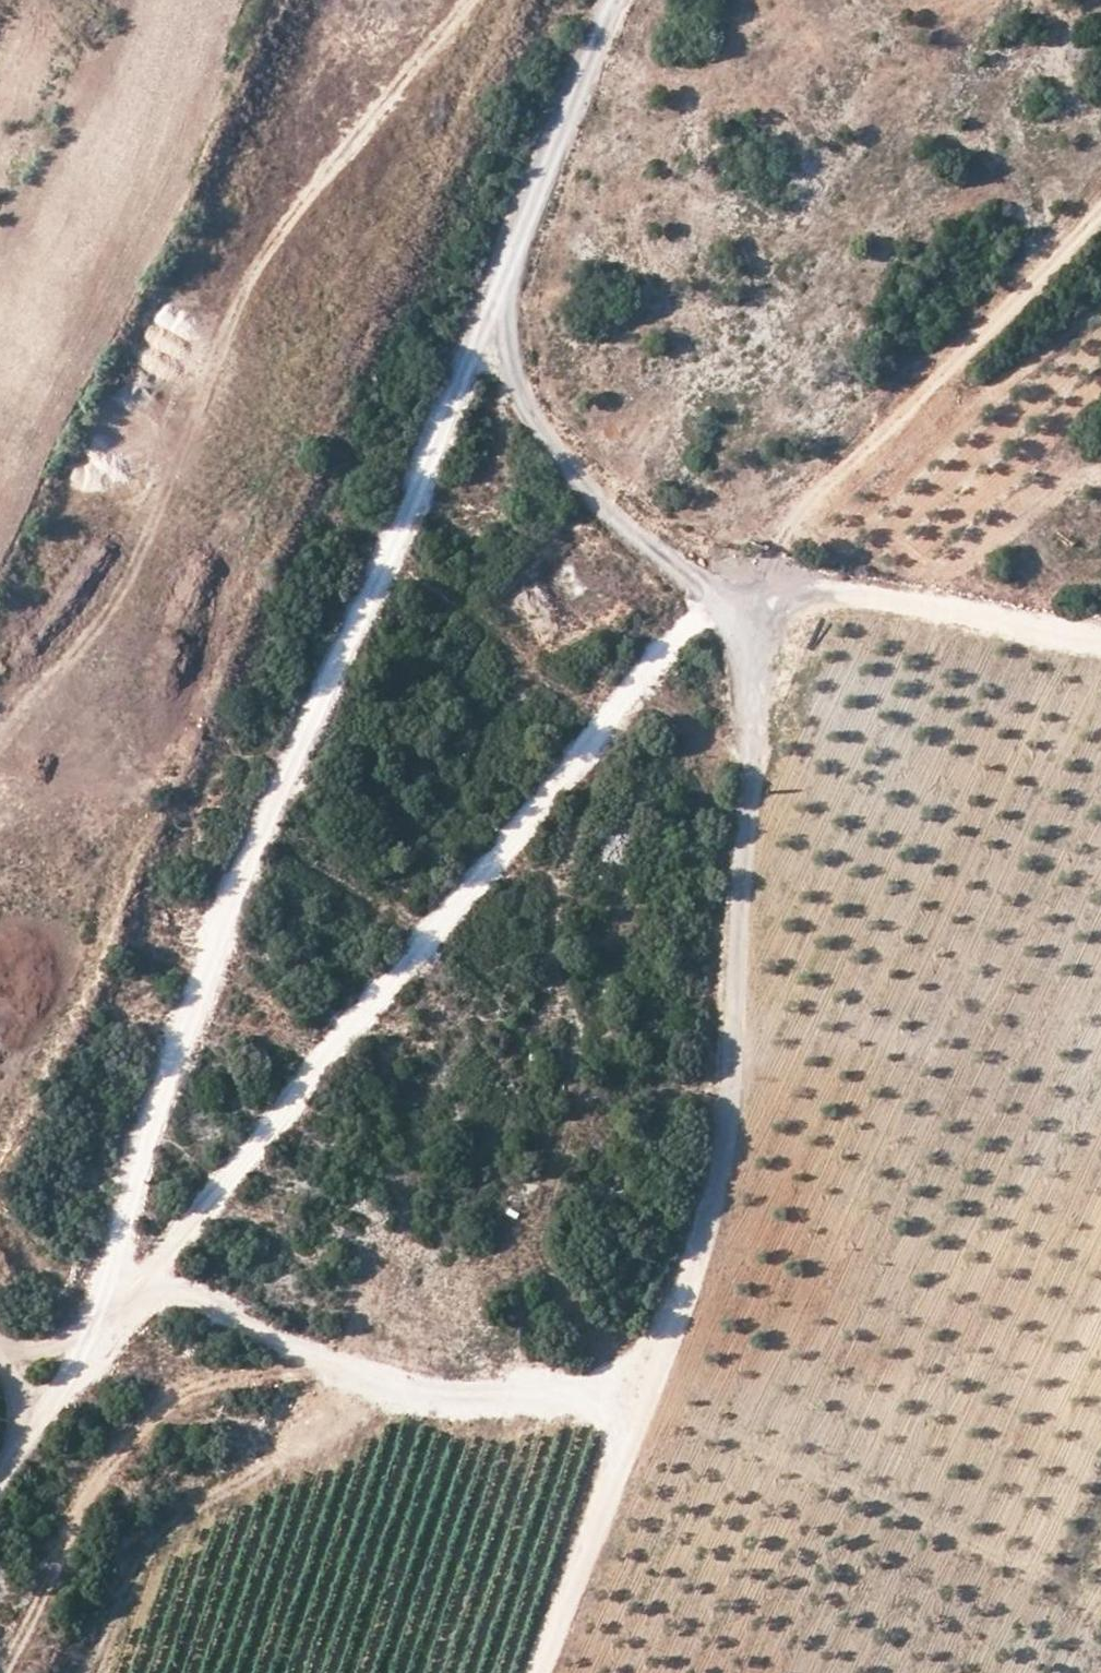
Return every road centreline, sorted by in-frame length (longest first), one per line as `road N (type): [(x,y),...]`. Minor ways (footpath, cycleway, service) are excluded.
road 1 (track): [(499,326),(236,870),(120,1202),(140,1293),(218,1309),(332,1361),(453,1395),(640,1392),(727,1172),(734,595)]
road 2 (track): [(0,1494),(98,1345),(409,958),(789,534),(1100,208)]
road 3 (track): [(467,0),(281,235),(115,598),(0,738)]
road 4 (track): [(719,612),(536,429),(499,326),(517,229),(612,0)]
road 5 (track): [(766,560),(1100,634)]
road 6 (track): [(640,1392),(533,1672)]

